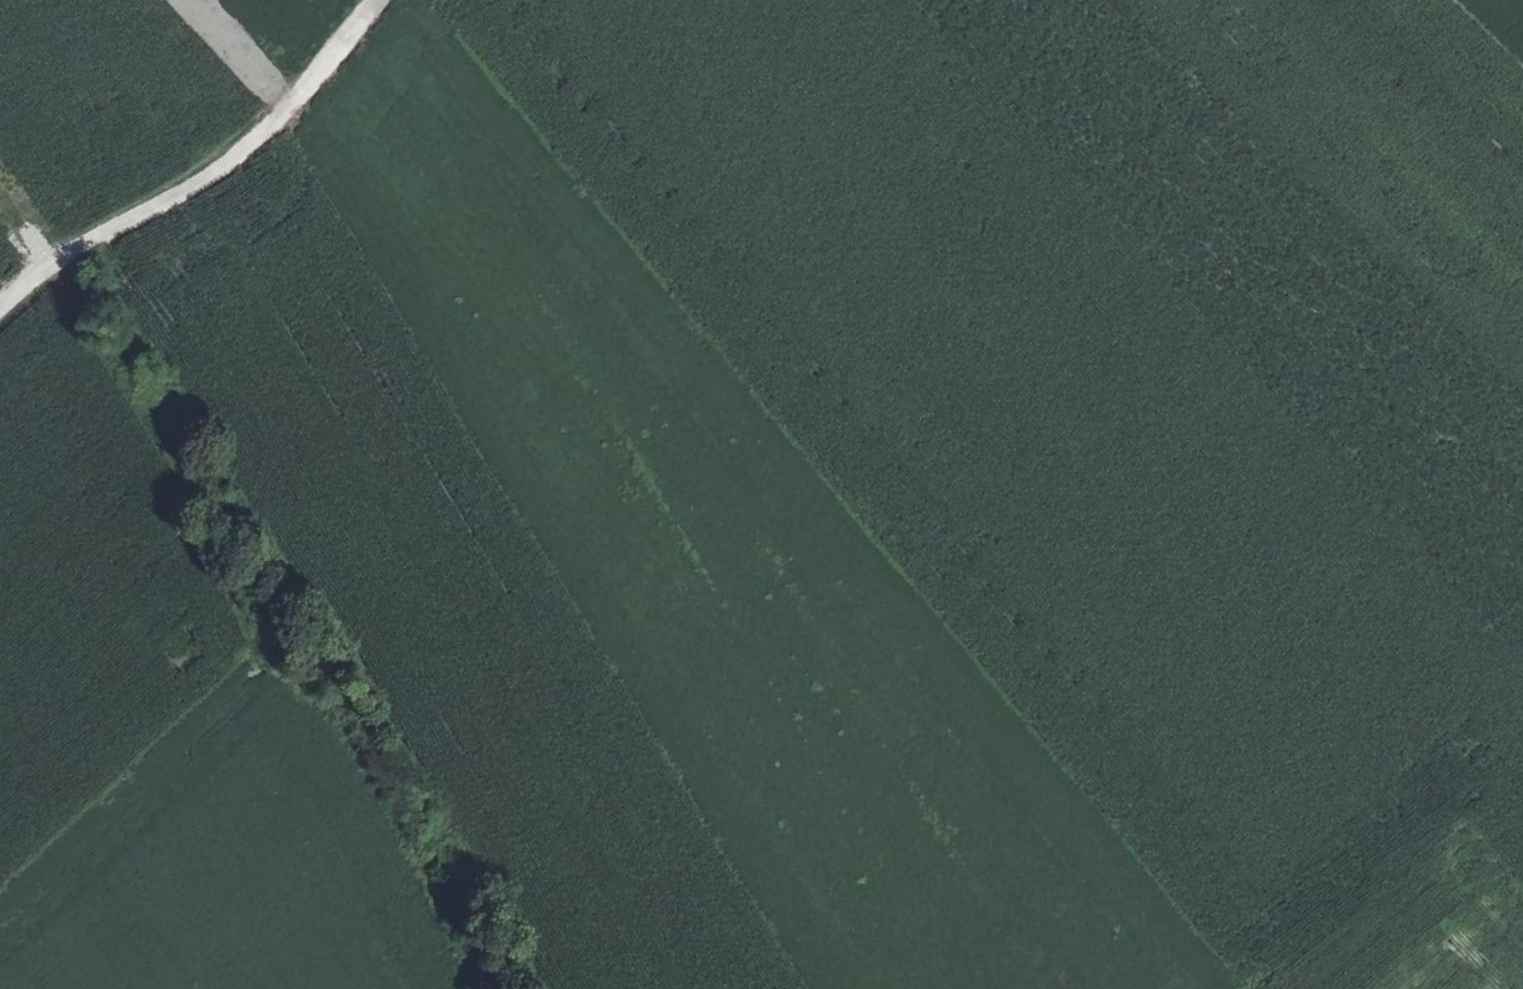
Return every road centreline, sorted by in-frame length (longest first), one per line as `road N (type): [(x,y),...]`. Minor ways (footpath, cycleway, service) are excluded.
road 1 (track): [(0,309),(70,252),(226,167),(276,121),(378,0)]

